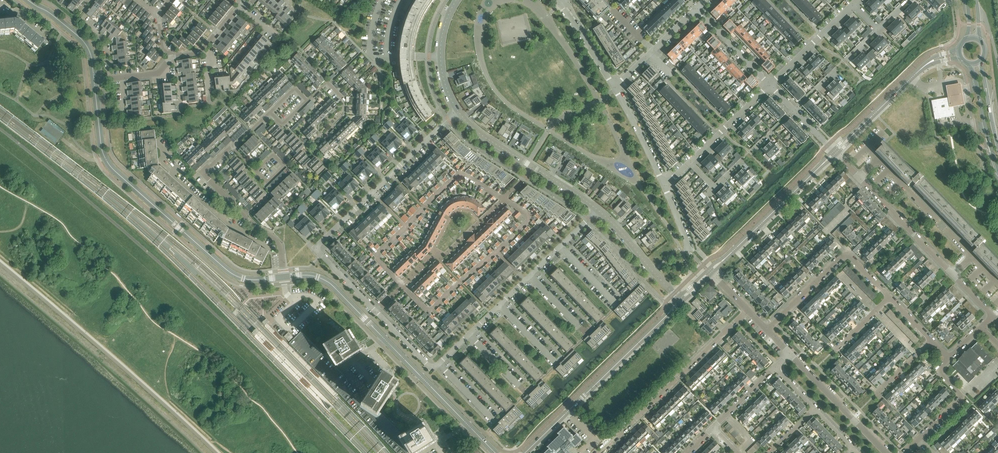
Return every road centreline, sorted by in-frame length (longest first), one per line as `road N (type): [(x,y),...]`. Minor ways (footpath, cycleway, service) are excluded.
road 1 (tertiary): [(96,99),(101,145),(119,176),(234,275),(284,276)]
road 2 (tertiary): [(284,276),(332,285),(495,452)]
road 3 (residential): [(459,112),(318,248),(376,311)]
road 4 (residential): [(403,285),(431,311),(529,222),(502,199)]
road 5 (residential): [(600,452),(747,311)]
road 6 (residential): [(502,199),(458,177),(376,256),(403,285)]
road 7 (tertiary): [(525,452),(667,315)]
road 8 (residential): [(886,452),(789,353)]
road 9 (residential): [(952,273),(858,177)]
road 10 (residential): [(904,452),(961,395),(937,369),(948,358)]
road 11 (tertiary): [(728,256),(822,164)]

